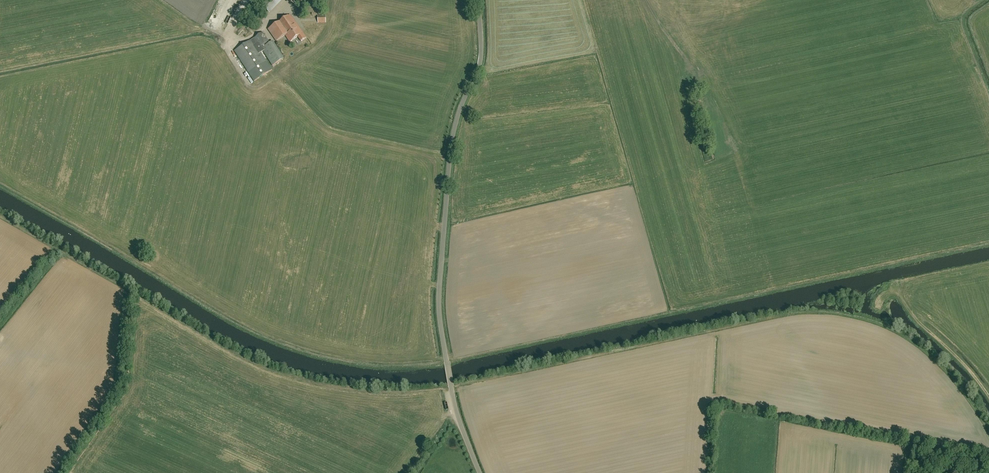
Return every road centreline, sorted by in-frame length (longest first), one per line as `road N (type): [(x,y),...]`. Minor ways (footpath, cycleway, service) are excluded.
road 1 (unclassified): [(480,472),(454,405),(439,309),(451,156),(482,58),(480,0)]

